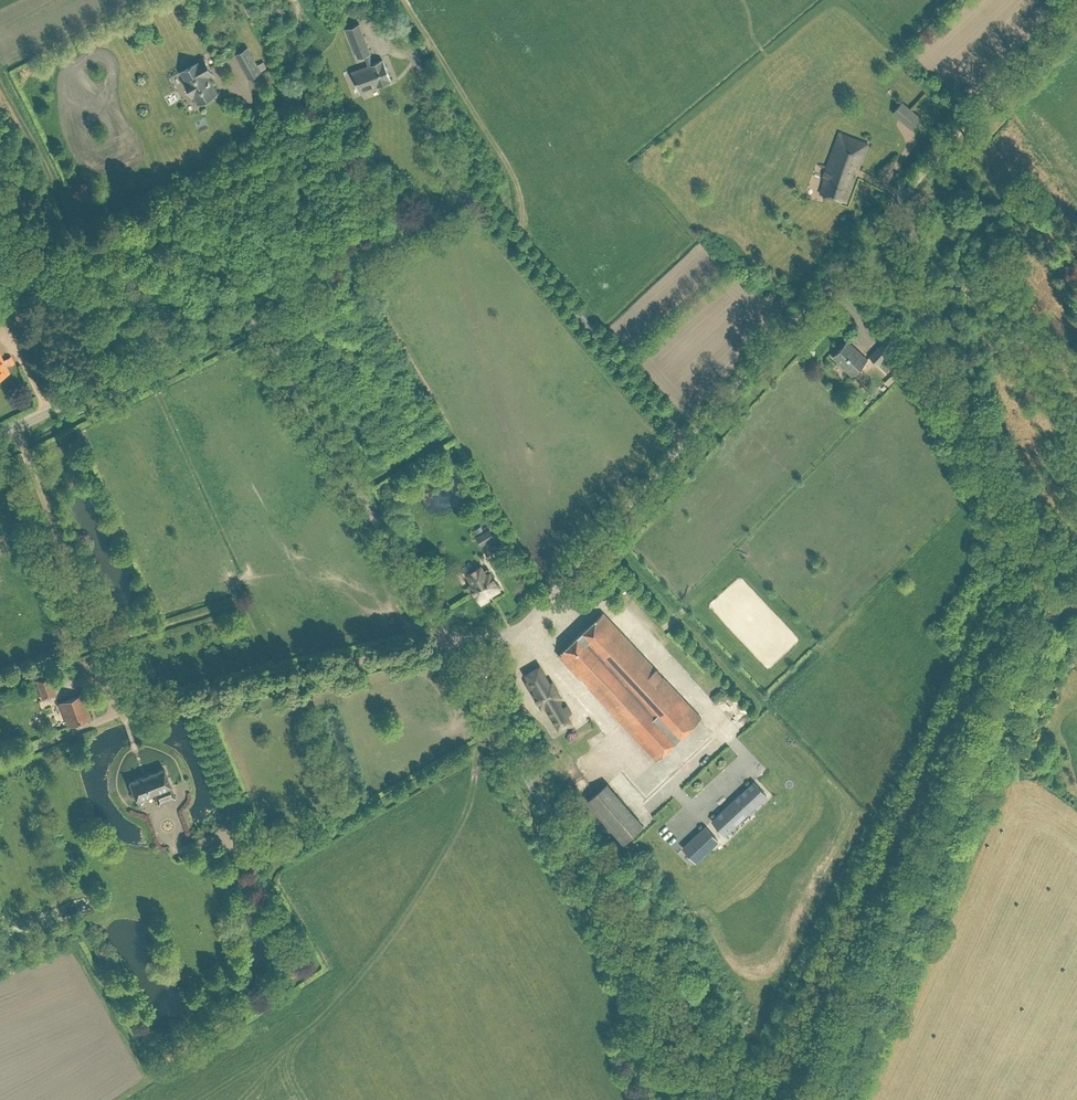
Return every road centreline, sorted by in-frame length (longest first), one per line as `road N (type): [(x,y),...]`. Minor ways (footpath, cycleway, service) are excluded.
road 1 (unclassified): [(514,632),(1076,2)]
road 2 (tertiary): [(446,641),(275,349),(251,322),(217,324),(0,434)]
road 3 (track): [(424,629),(251,338),(0,459)]
road 4 (track): [(813,1099),(1033,635),(1049,610),(1076,592)]
road 5 (tertiary): [(716,1099),(473,686)]
road 6 (track): [(907,189),(946,395),(1049,610)]
road 7 (track): [(530,258),(495,216),(469,202),(394,239),(362,239),(264,110)]
road 8 (track): [(115,1099),(313,967),(264,871)]
road 9 (track): [(530,258),(520,187),(407,0)]
road 10 (track): [(503,736),(264,871)]
road 11 (track): [(685,442),(530,258)]
road 12 (track): [(459,203),(431,174),(426,94),(413,47)]

